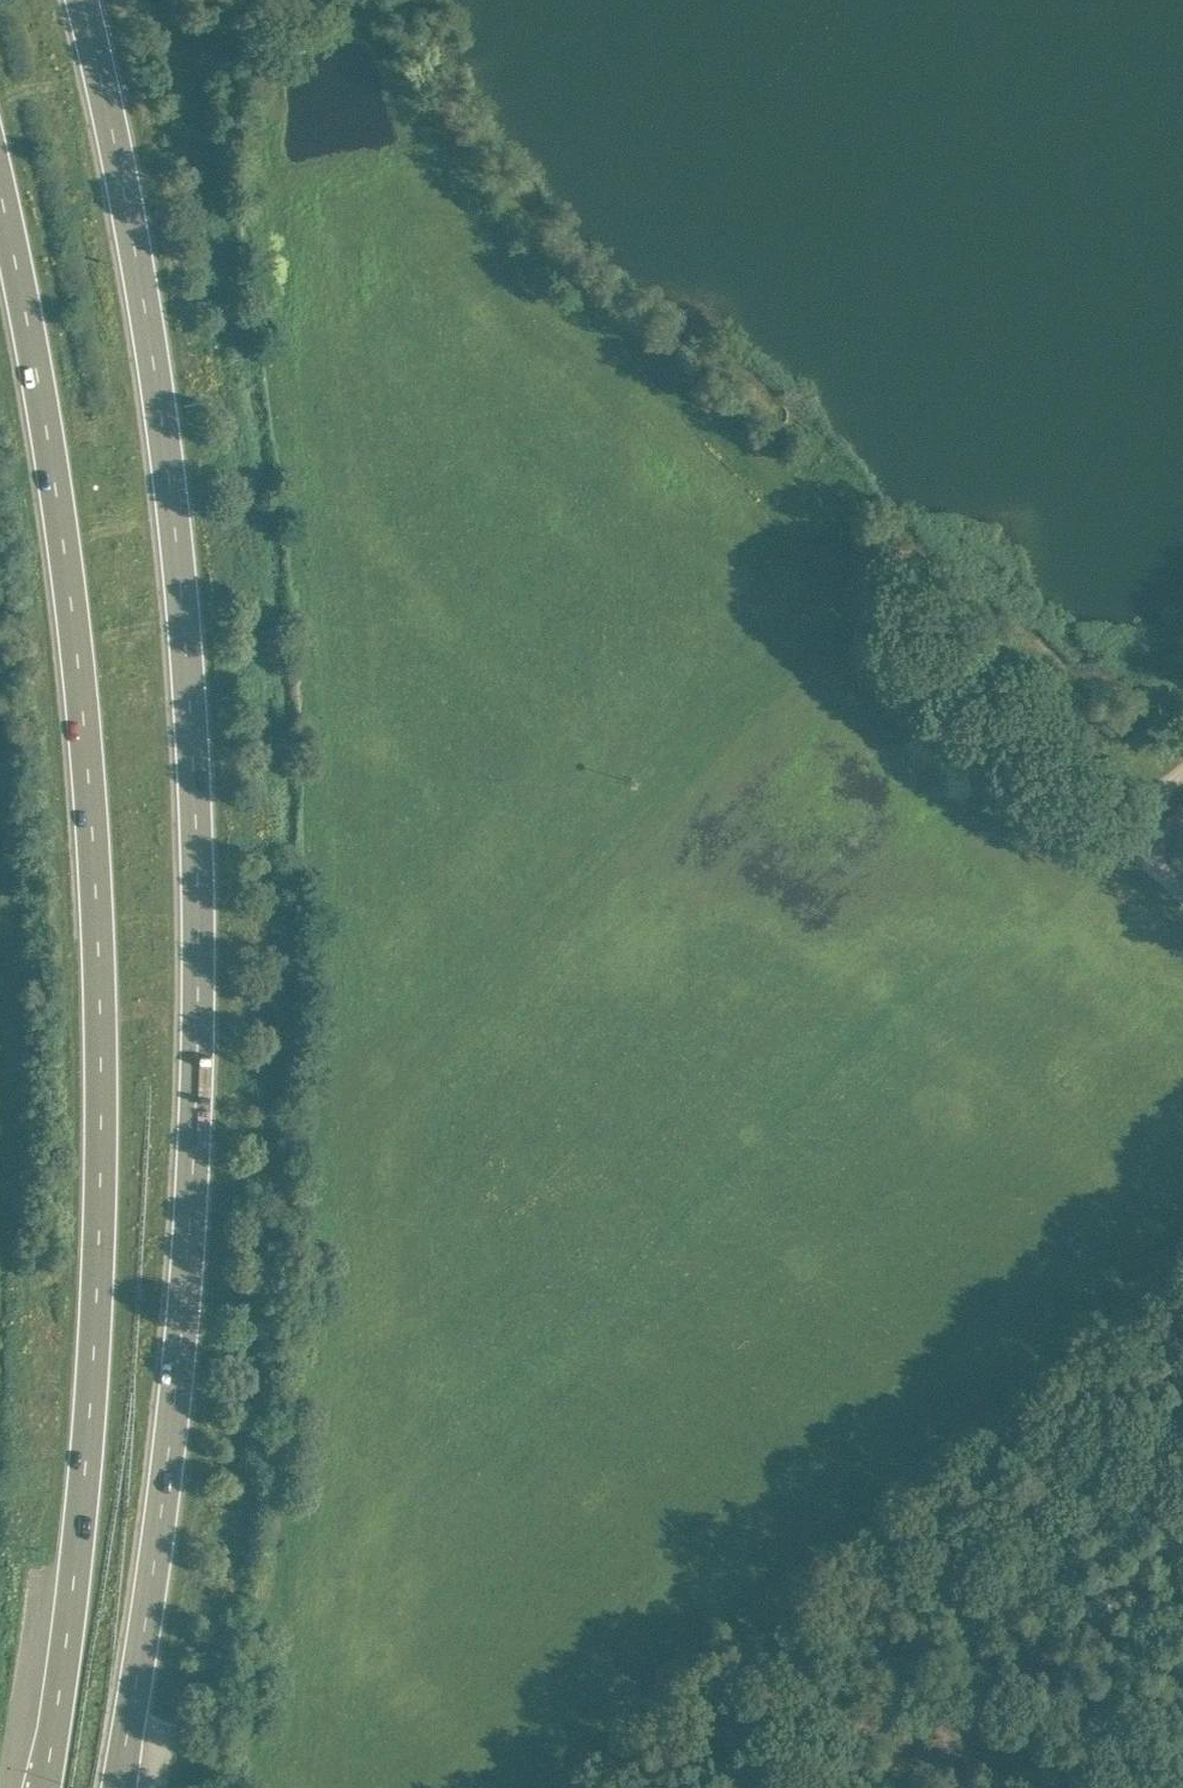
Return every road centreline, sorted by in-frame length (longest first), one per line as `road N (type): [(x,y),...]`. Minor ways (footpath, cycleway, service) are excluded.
road 1 (trunk): [(116,1787),(167,1450),(188,1217),(195,852),(184,647),(158,402),(81,0)]
road 2 (trunk): [(0,195),(44,422),(93,855),(95,1341),(46,1787)]

